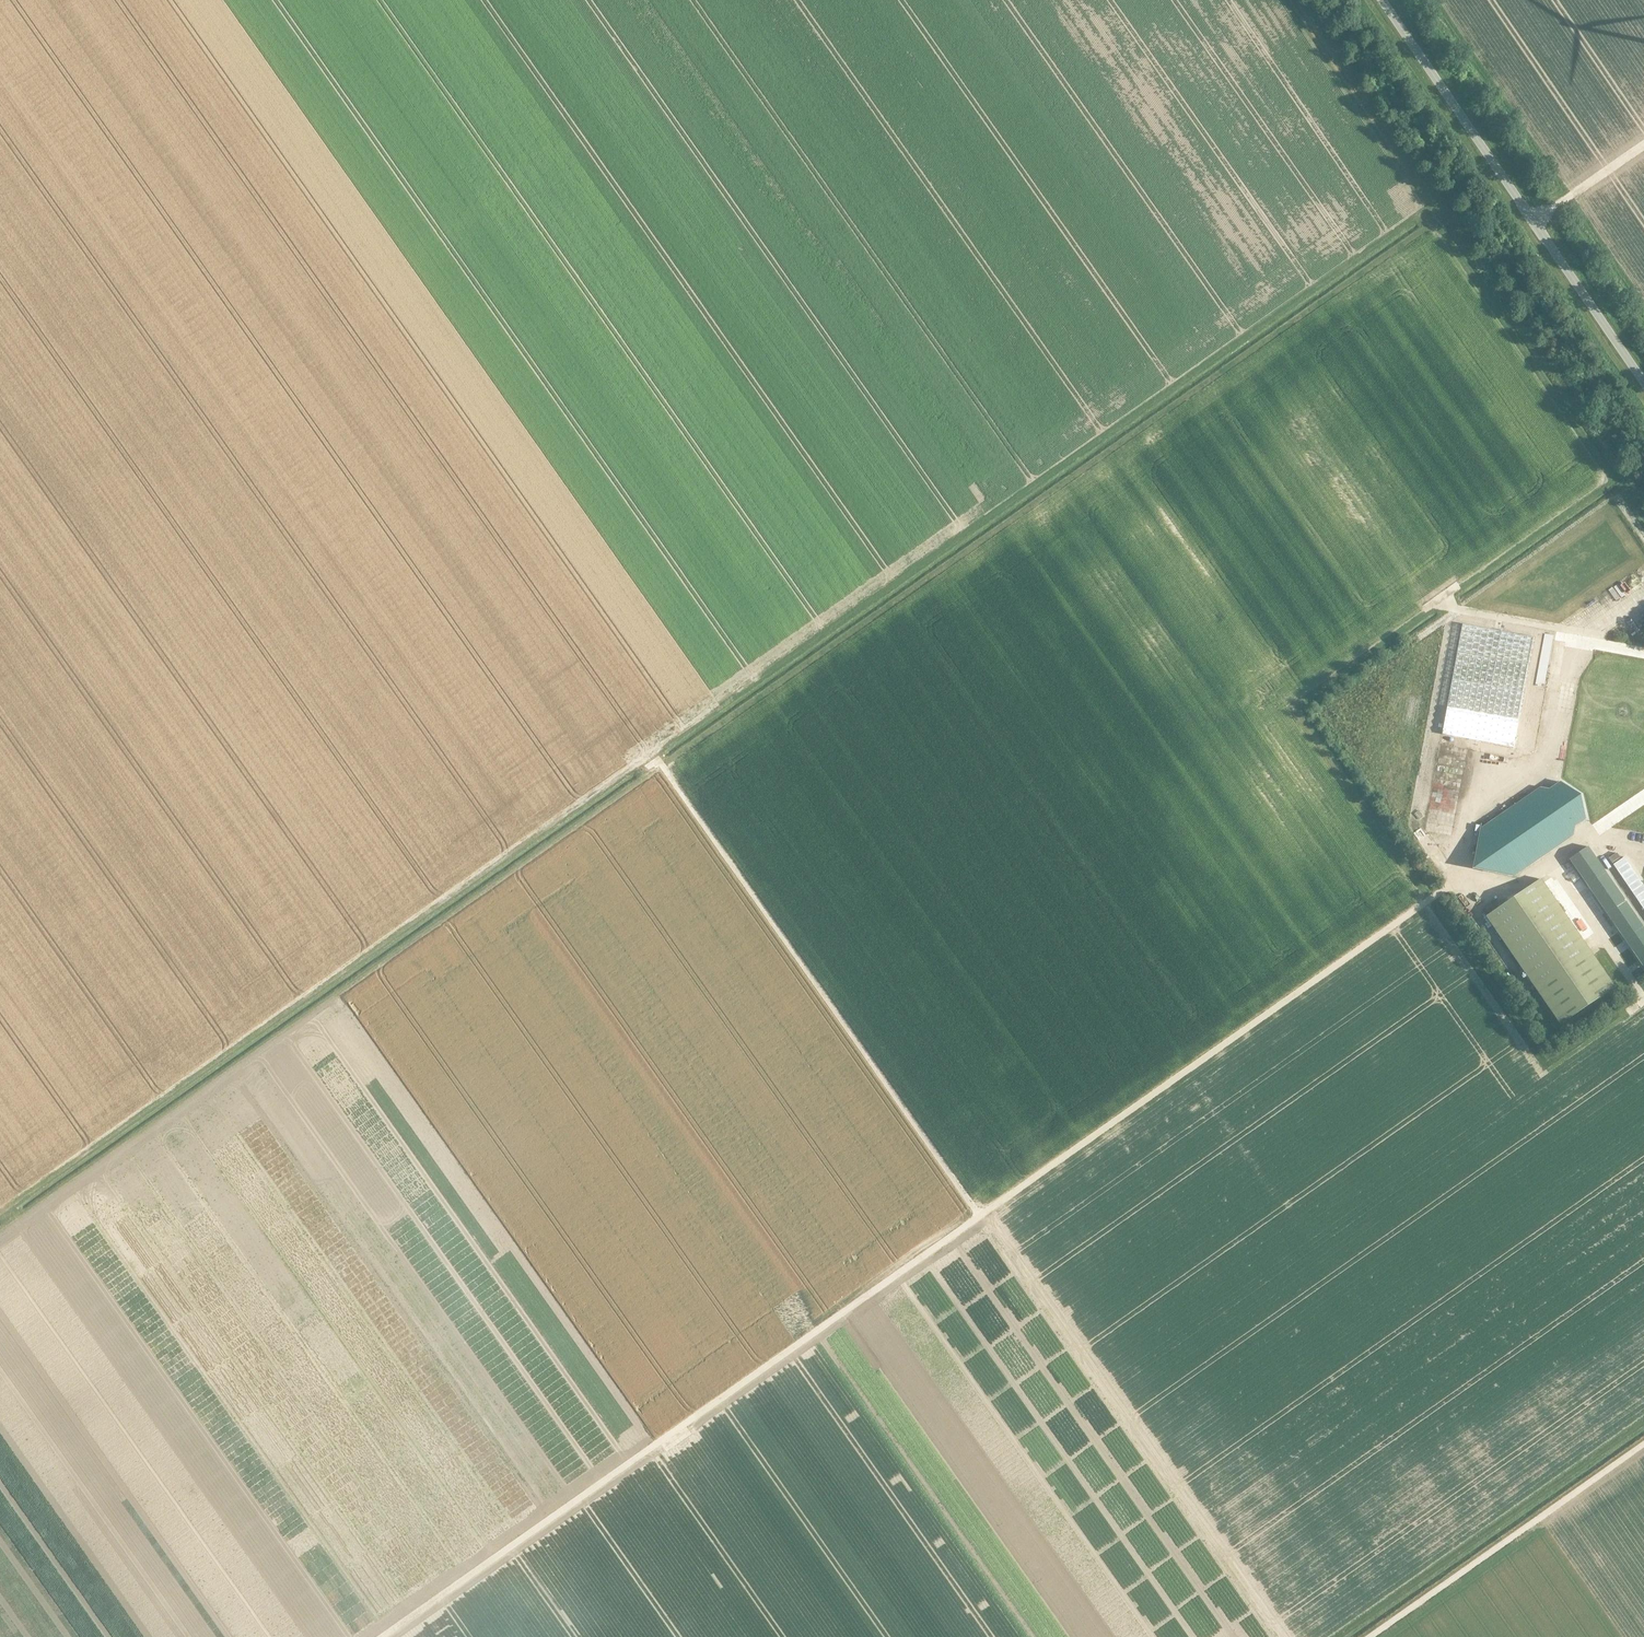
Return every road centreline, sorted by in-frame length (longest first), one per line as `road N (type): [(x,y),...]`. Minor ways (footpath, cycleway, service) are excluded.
road 1 (unclassified): [(1643,382),(1384,0)]

